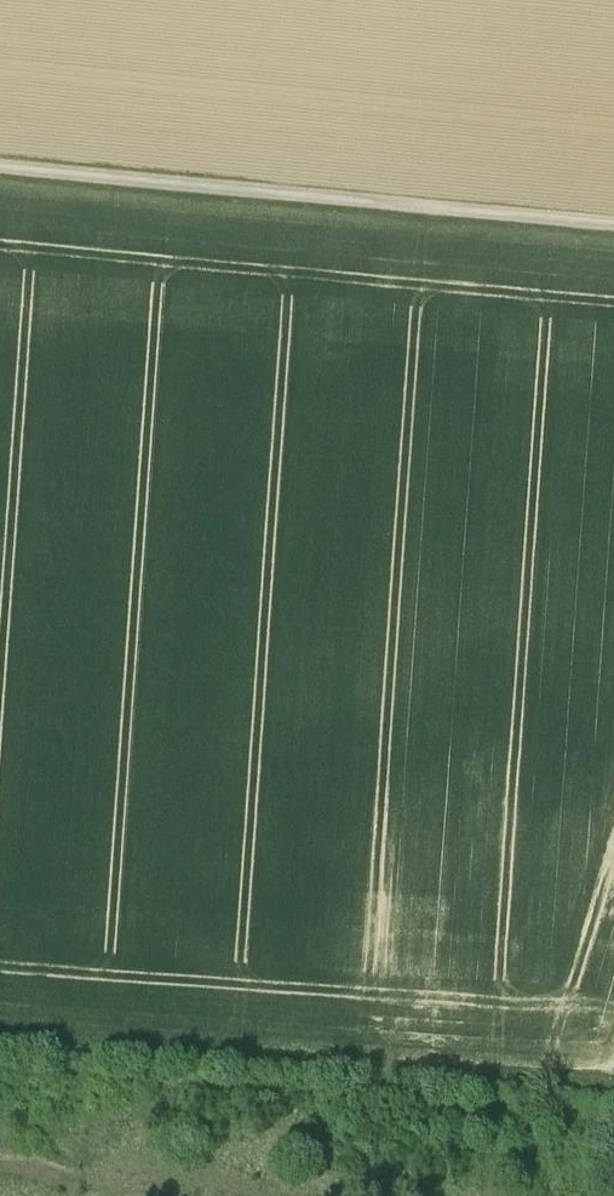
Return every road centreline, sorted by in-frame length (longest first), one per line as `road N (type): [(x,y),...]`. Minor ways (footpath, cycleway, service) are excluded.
road 1 (unclassified): [(613,219),(0,160)]
road 2 (track): [(613,1075),(239,1058),(0,1036)]

